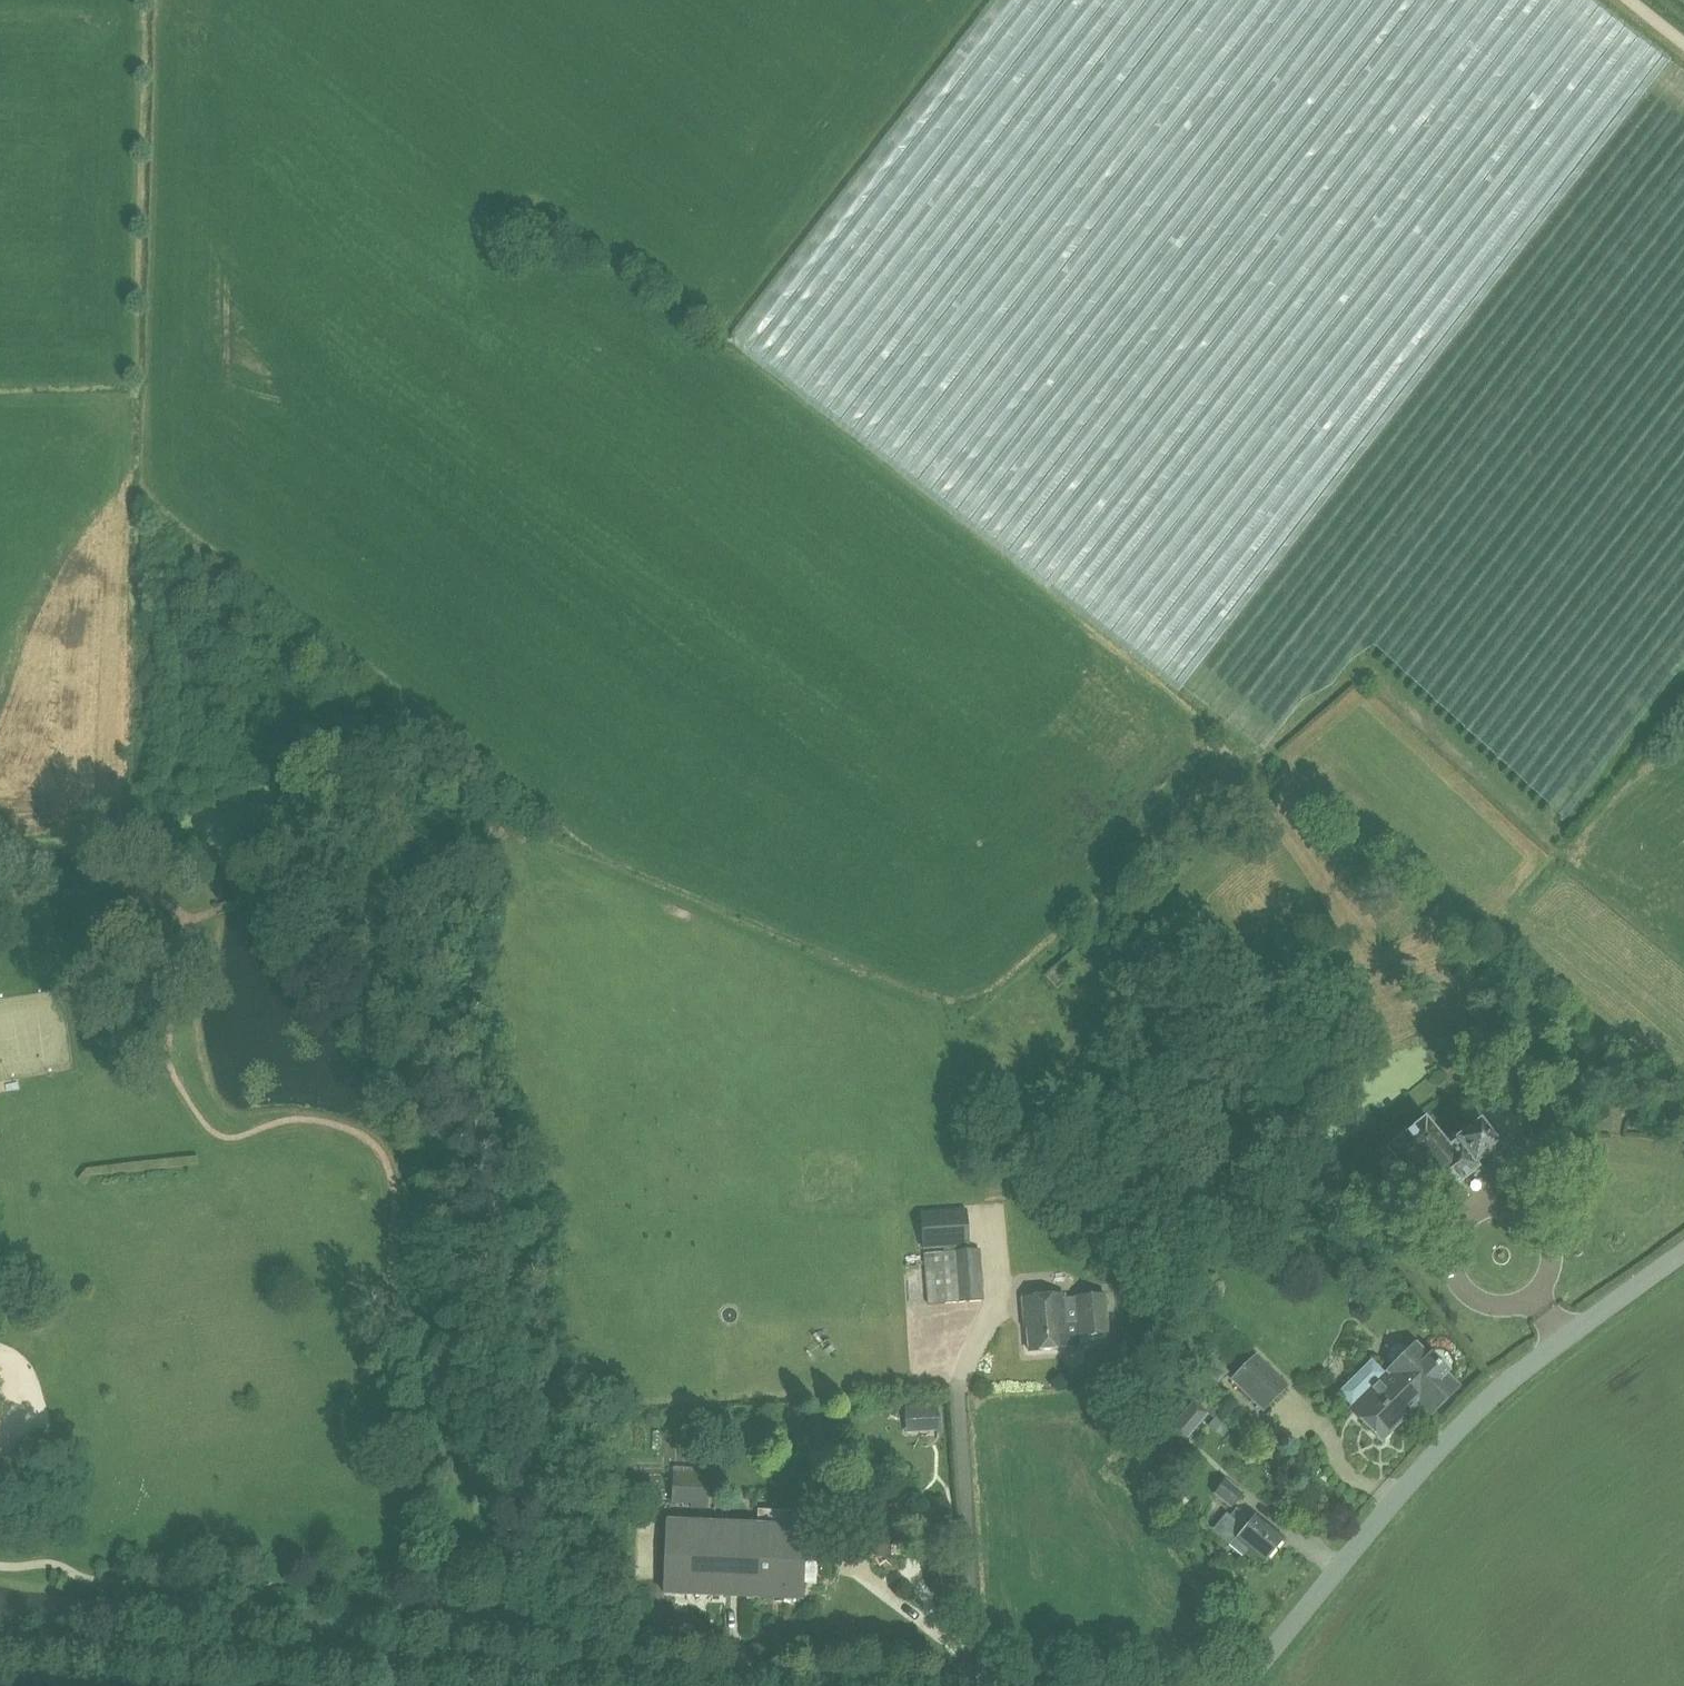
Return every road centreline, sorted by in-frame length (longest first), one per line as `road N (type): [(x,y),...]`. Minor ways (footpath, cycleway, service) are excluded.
road 1 (unclassified): [(951,1685),(0,1647)]
road 2 (unclassified): [(1243,1685),(1505,1380),(1683,1251)]

